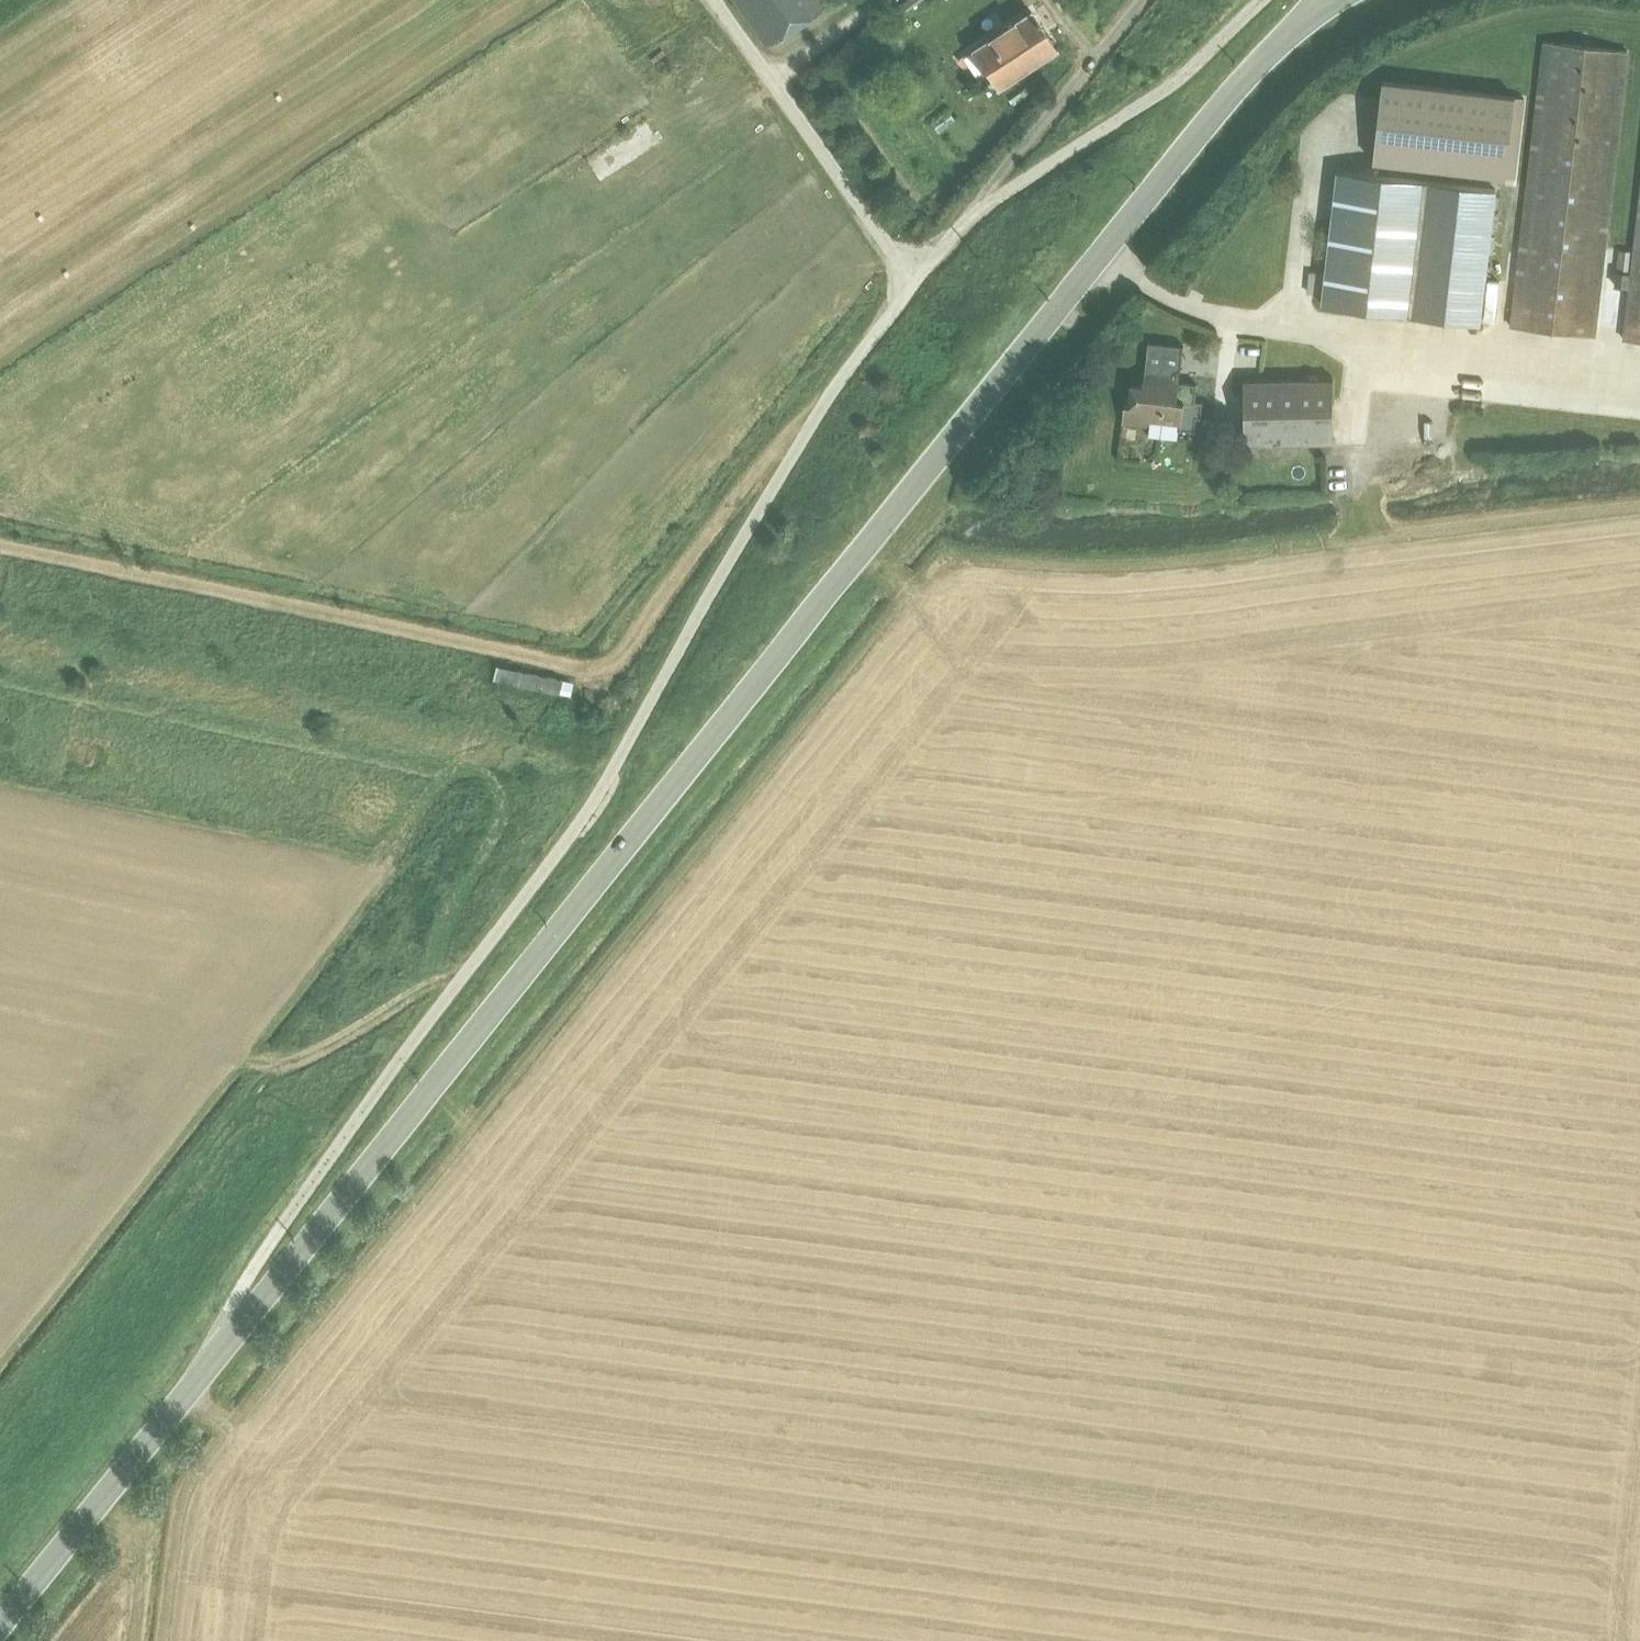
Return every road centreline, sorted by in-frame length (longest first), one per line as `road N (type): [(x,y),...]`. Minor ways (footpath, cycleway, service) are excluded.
road 1 (secondary): [(207,1359),(1258,57),(1308,8)]
road 2 (unclassified): [(207,1359),(270,1241),(591,802),(824,402),(917,274)]
road 3 (unclassified): [(1260,0),(1169,84),(987,203)]
road 4 (unclassified): [(917,274),(889,246),(716,0)]
road 5 (secondary): [(0,1618),(207,1359)]
road 6 (unclassified): [(987,203),(1140,0)]

